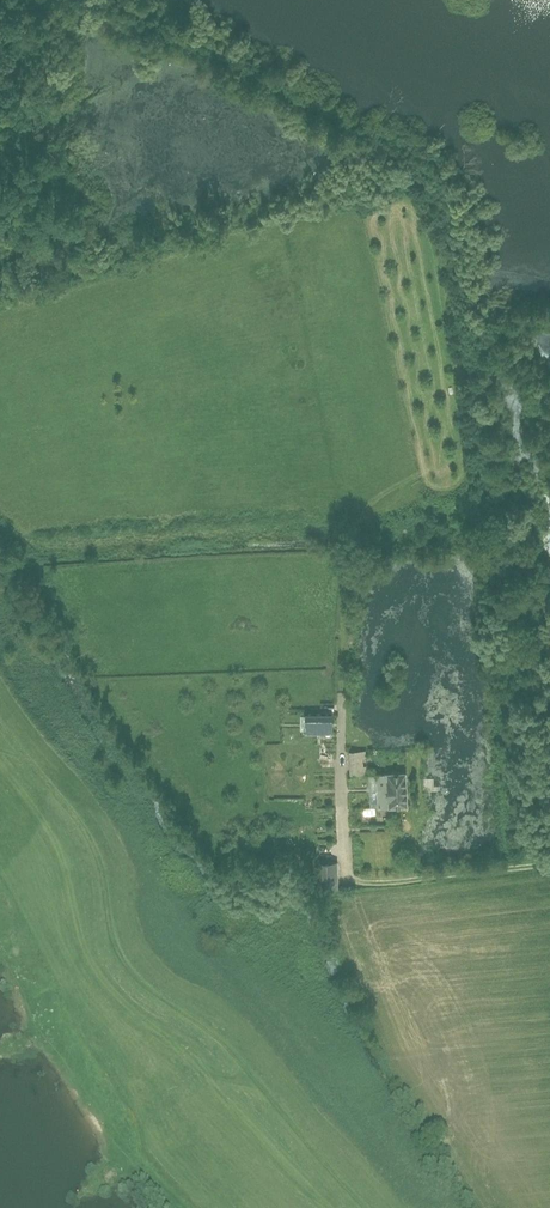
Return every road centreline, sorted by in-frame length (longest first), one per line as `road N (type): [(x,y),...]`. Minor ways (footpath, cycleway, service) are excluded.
road 1 (track): [(0,727),(87,834),(115,955),(130,979),(238,1058),(363,1207)]
road 2 (track): [(351,539),(341,694),(350,876),(381,883),(541,867)]

